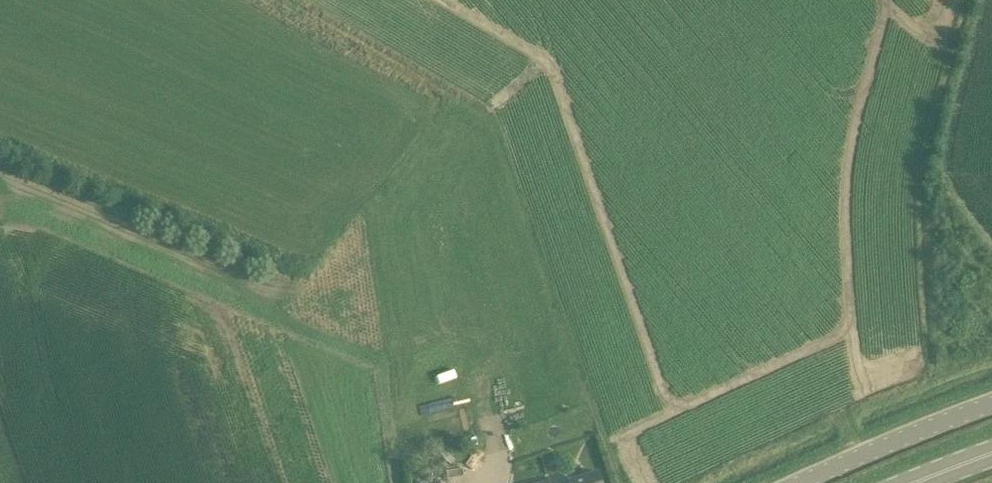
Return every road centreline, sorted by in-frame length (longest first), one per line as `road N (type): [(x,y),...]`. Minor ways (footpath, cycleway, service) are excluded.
road 1 (unclassified): [(991,407),(803,482)]

